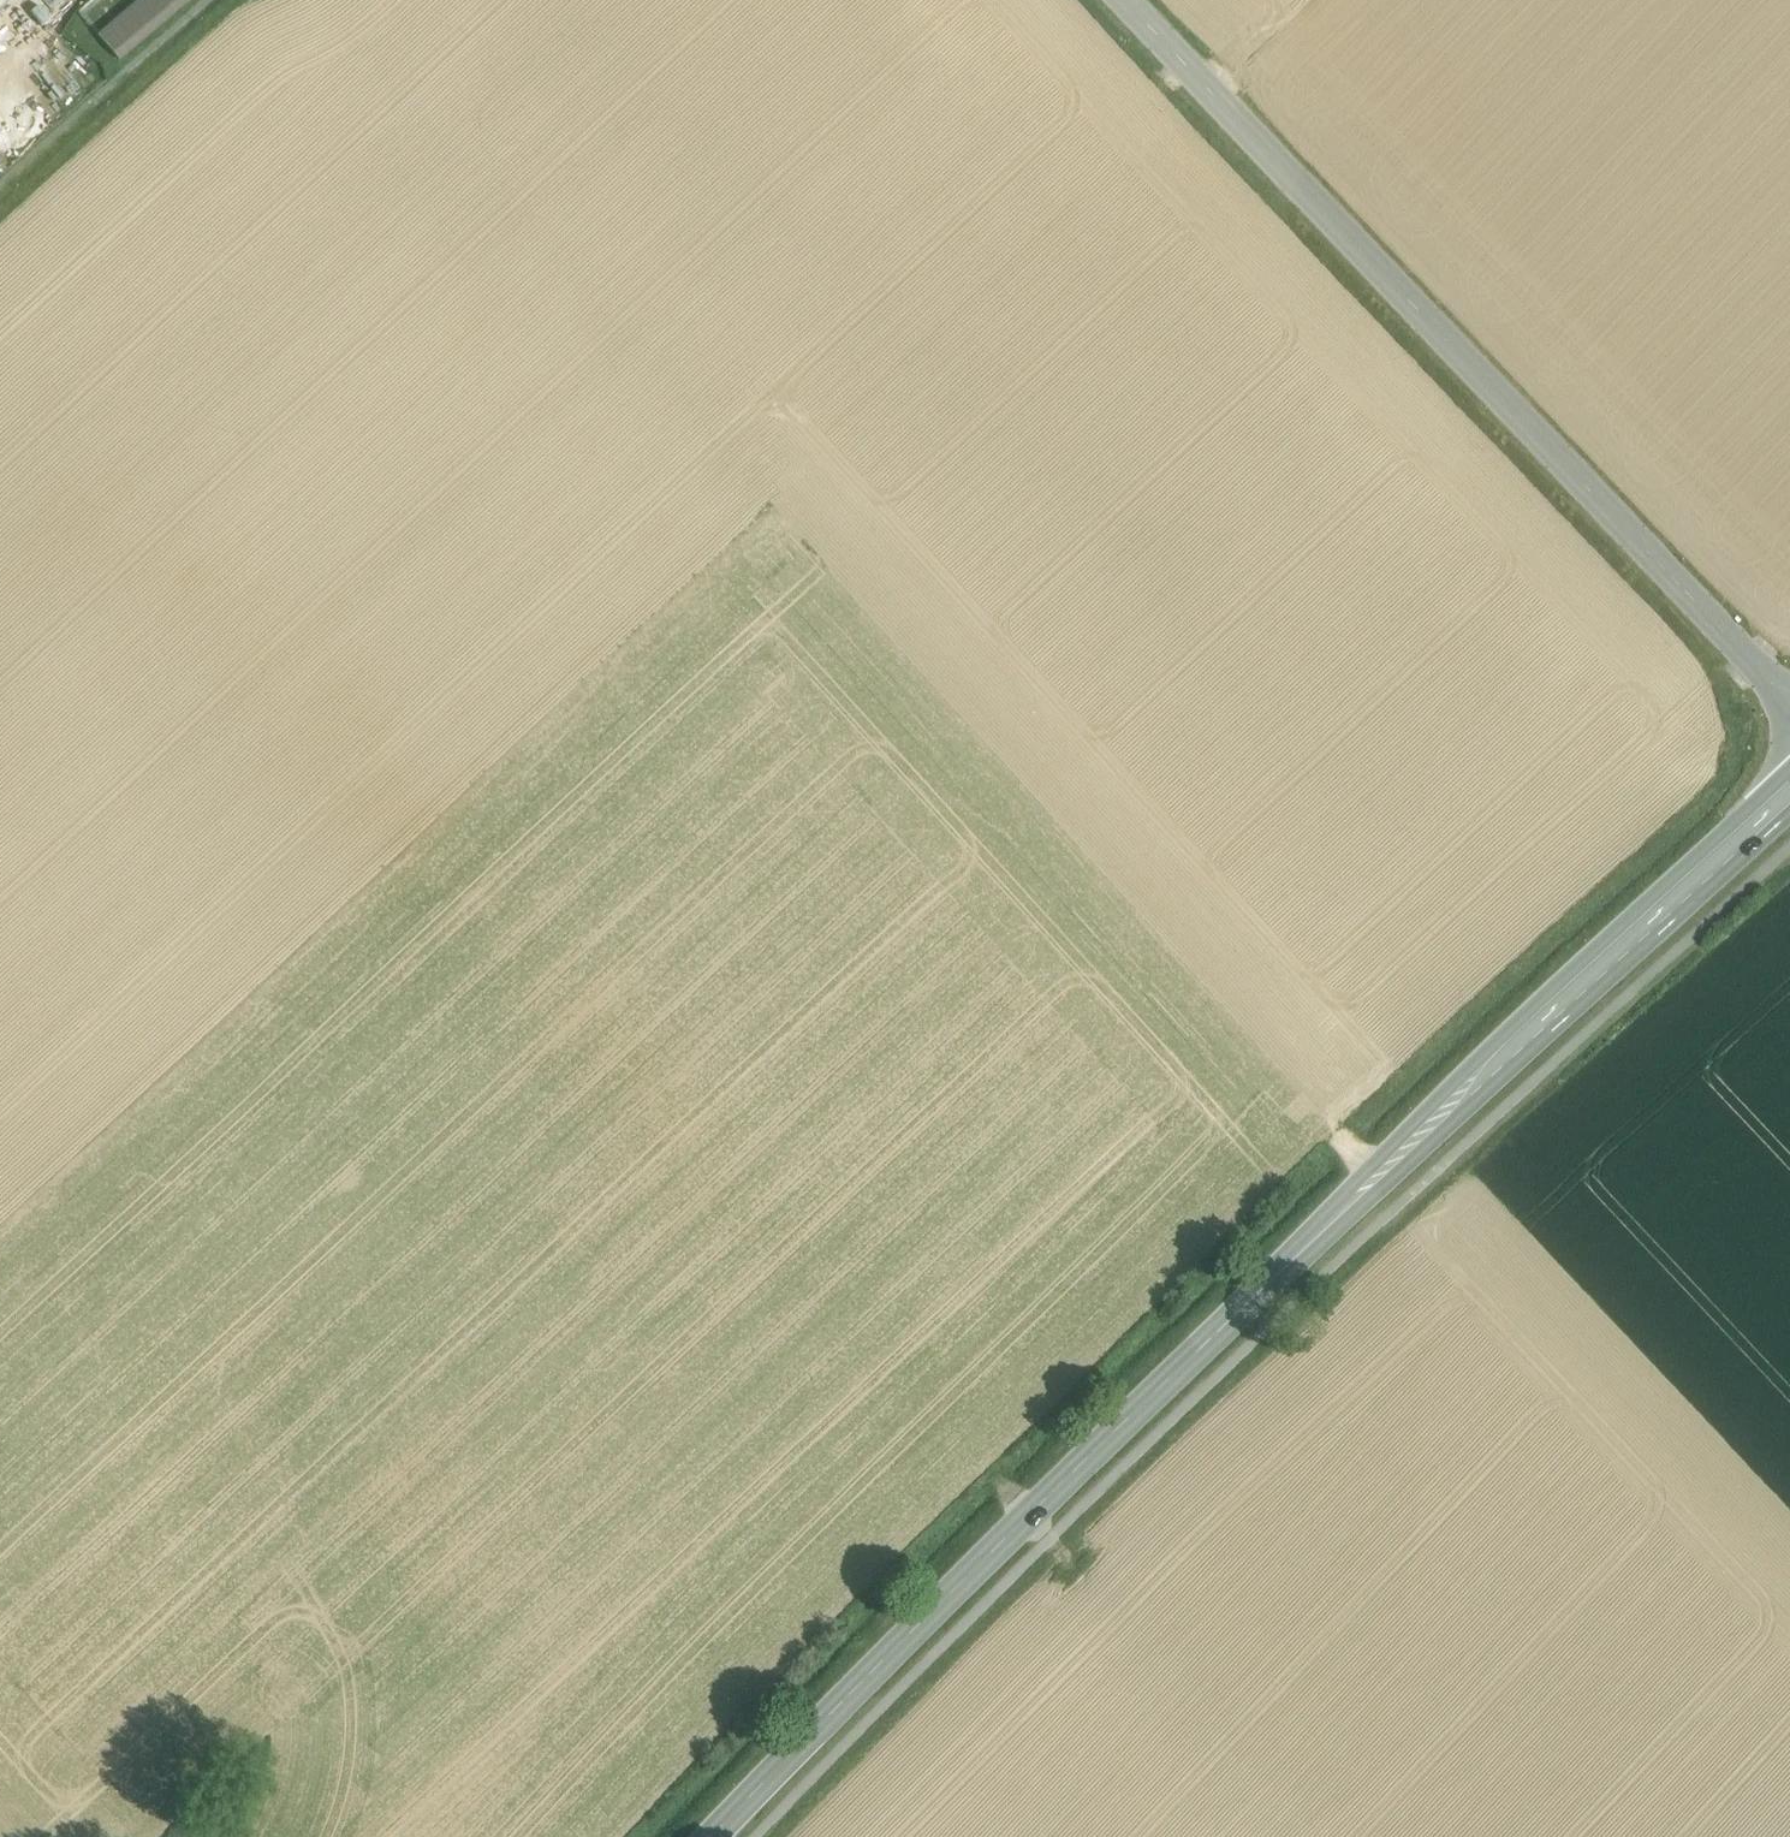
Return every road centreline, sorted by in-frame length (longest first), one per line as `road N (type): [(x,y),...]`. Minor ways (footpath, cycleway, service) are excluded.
road 1 (secondary): [(713,1836),(1381,1173),(1789,794)]
road 2 (unclassified): [(1789,701),(1126,0)]

